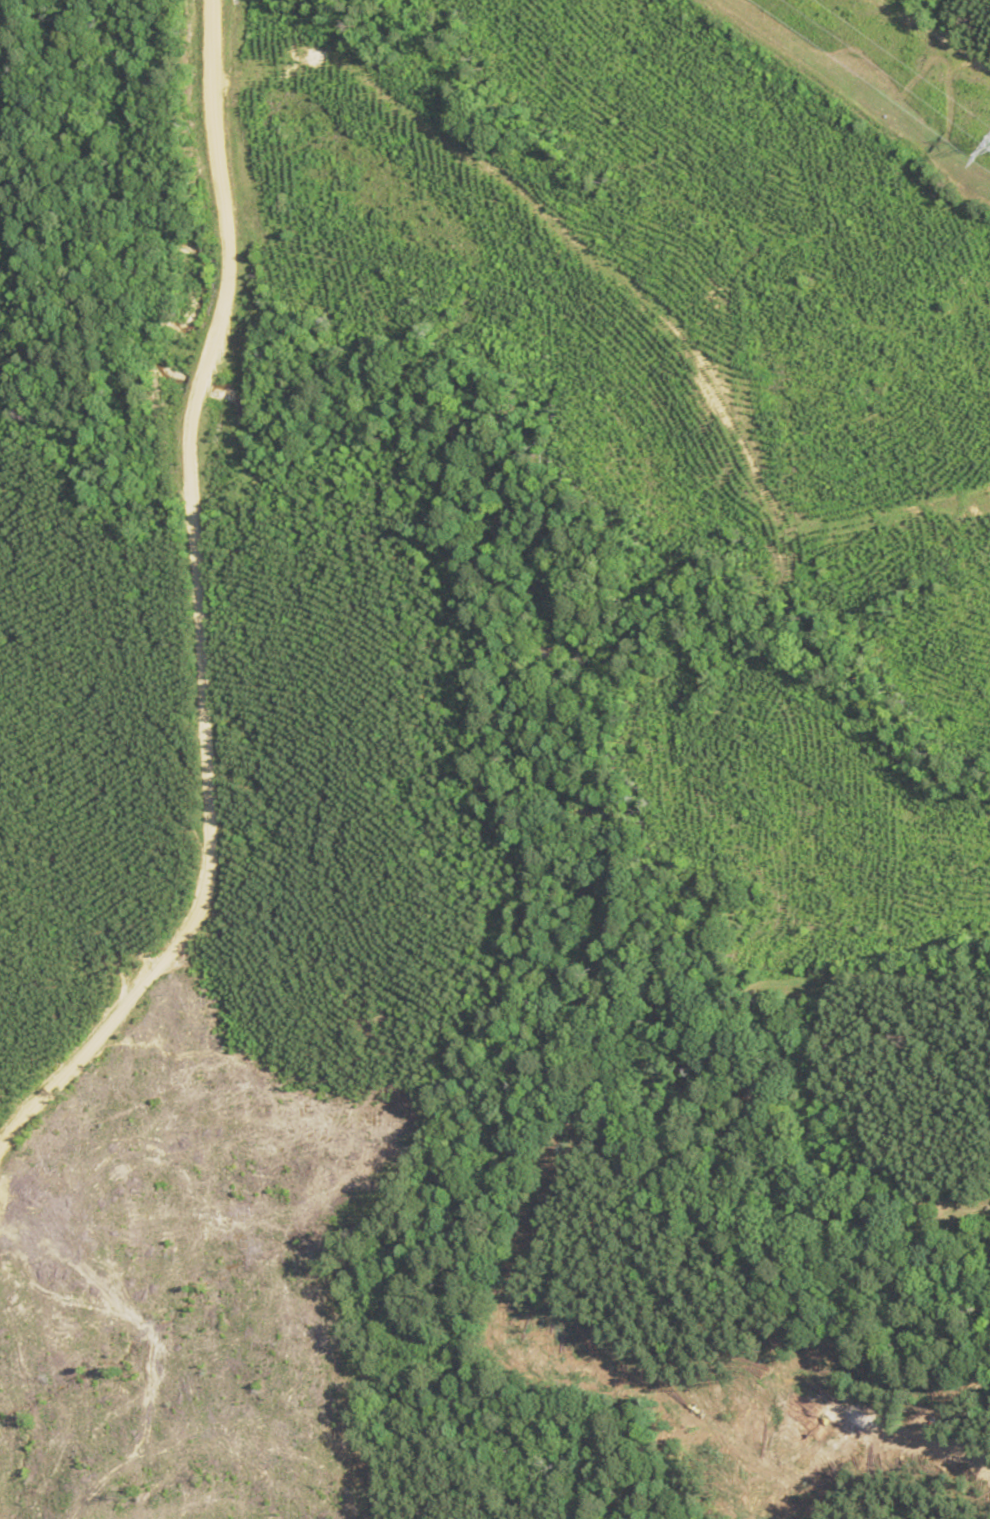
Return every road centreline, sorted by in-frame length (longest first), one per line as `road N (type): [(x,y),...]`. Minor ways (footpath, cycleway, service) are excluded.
road 1 (residential): [(0,1180),(164,958),(199,843),(173,0)]

